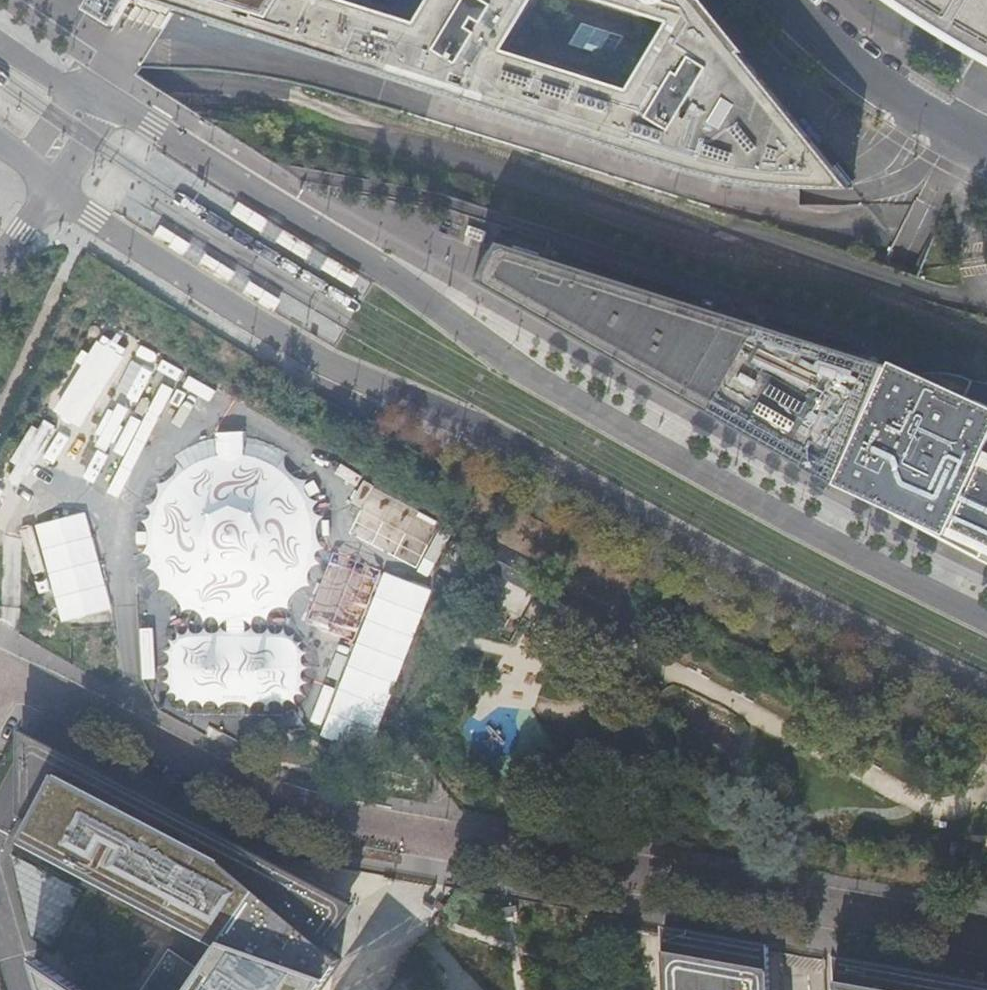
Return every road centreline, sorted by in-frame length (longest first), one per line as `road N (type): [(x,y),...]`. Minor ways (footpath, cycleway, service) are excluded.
road 1 (primary): [(53,185),(311,353),(439,408),(986,693)]
road 2 (primary): [(986,620),(765,508),(527,373),(390,275),(106,101)]
road 3 (residential): [(986,935),(344,823),(9,682)]
road 4 (residential): [(986,152),(902,105),(783,0)]
road 5 (track): [(986,288),(961,217),(978,147)]
road 6 (primary): [(106,101),(0,35)]

